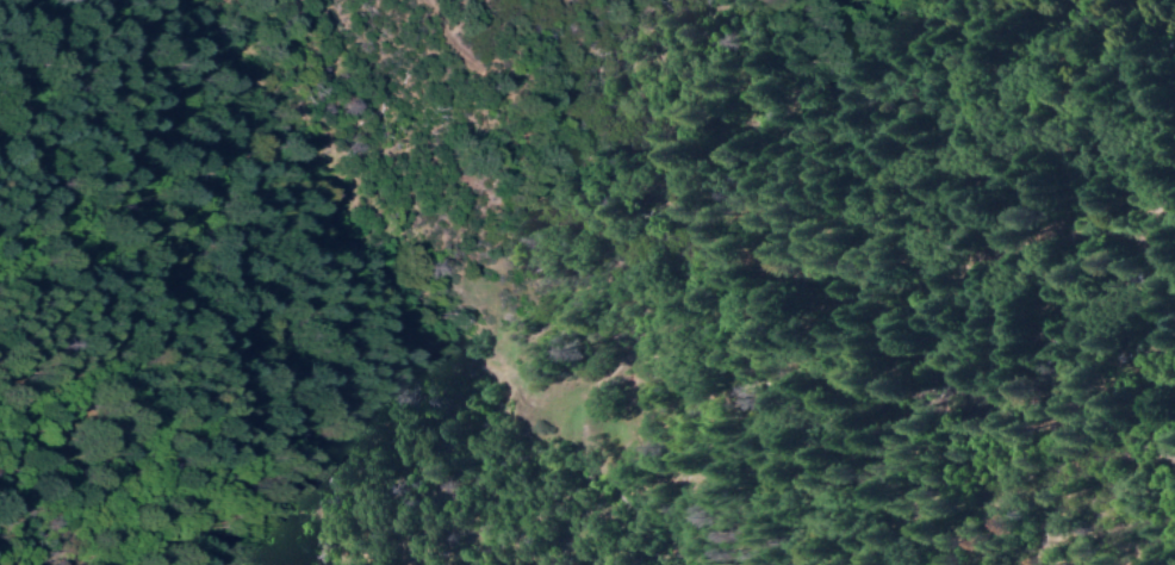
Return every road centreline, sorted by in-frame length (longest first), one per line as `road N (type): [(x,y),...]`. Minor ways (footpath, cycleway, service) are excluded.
road 1 (residential): [(1174,272),(1125,230),(1071,217),(1027,219),(920,267),(864,268),(742,246),(503,83),(418,0)]

